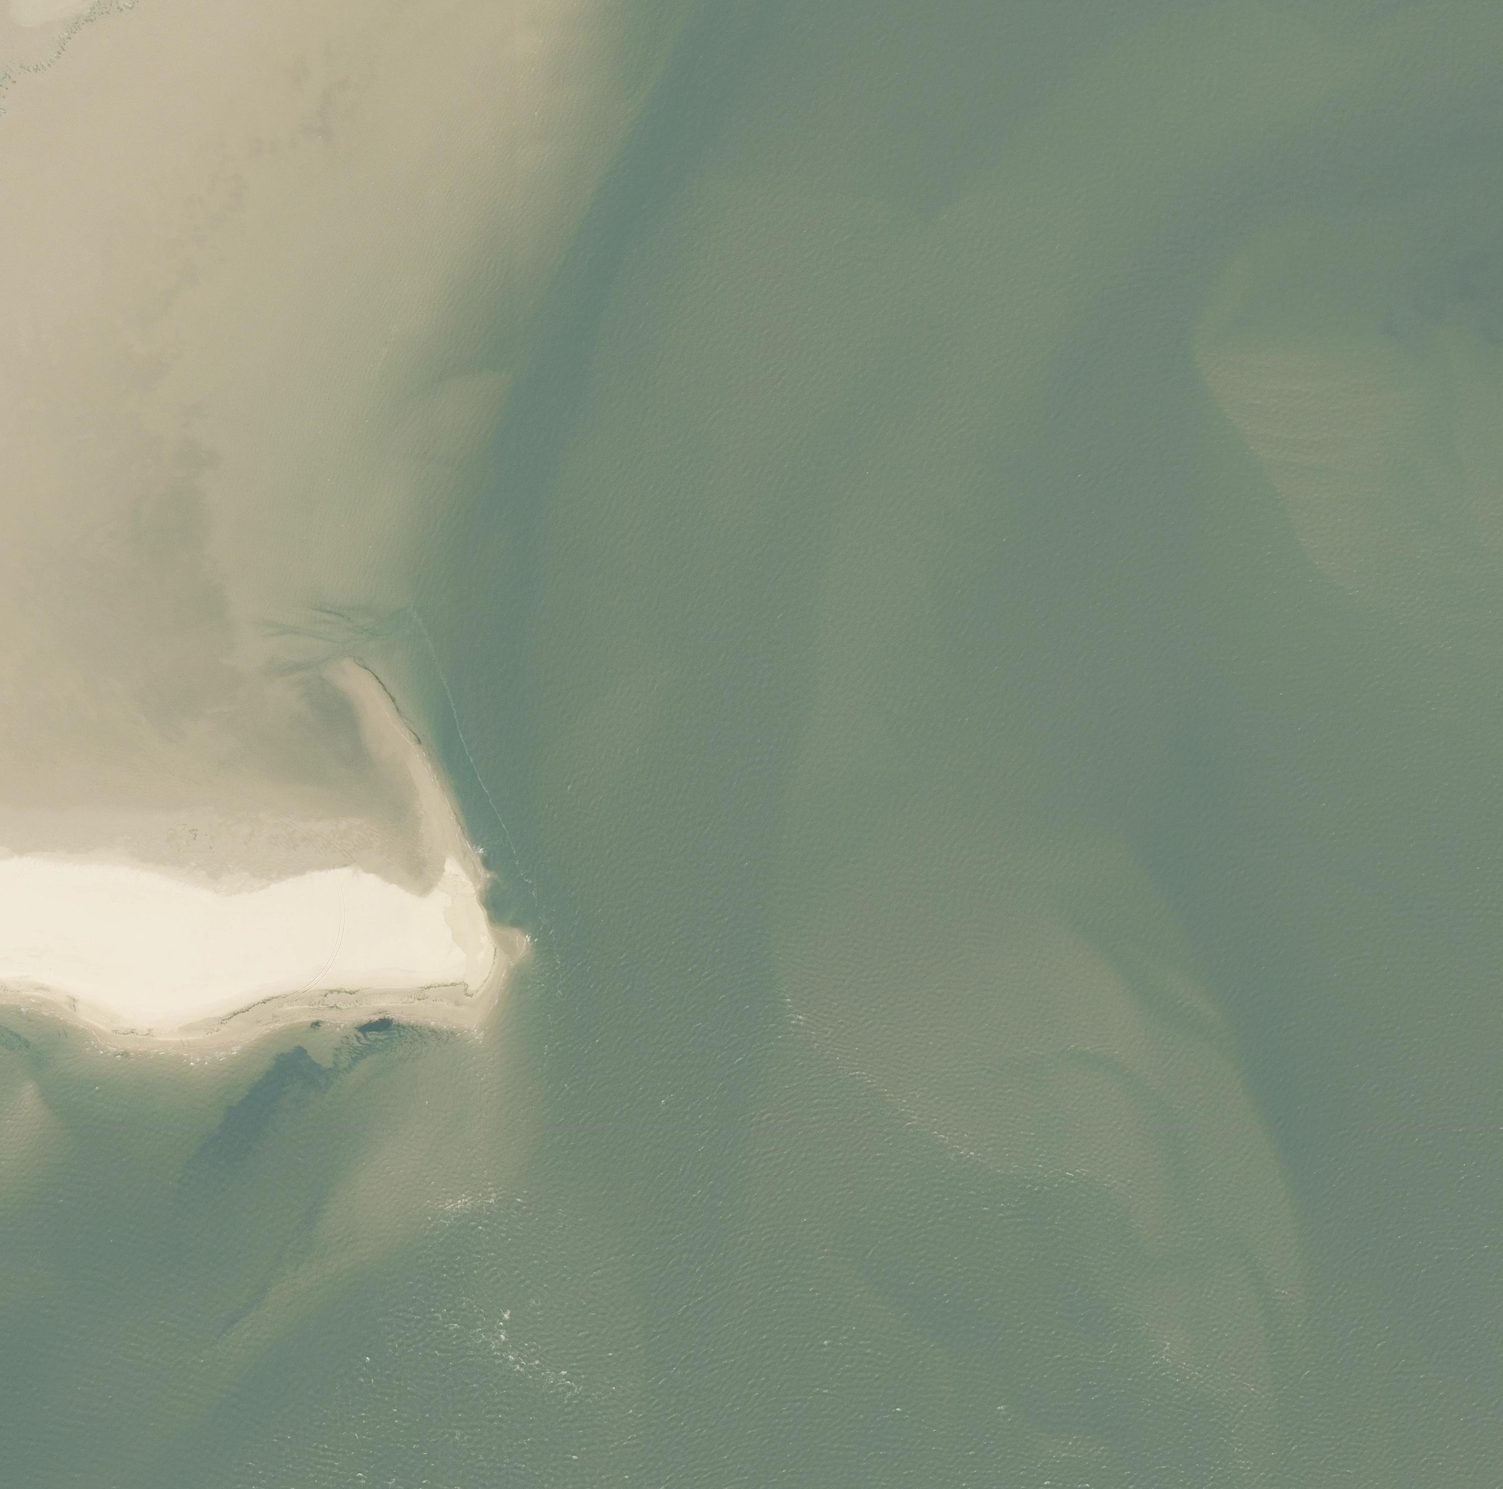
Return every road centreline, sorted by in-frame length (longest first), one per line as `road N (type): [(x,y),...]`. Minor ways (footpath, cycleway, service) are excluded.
road 1 (track): [(162,913),(77,1008),(0,1018)]

